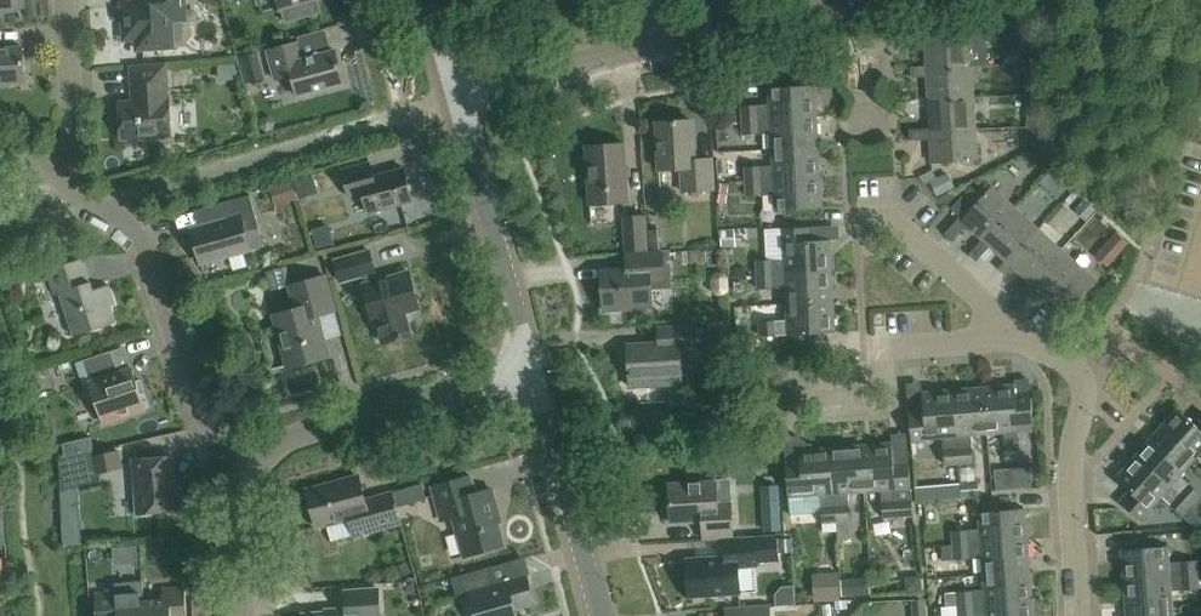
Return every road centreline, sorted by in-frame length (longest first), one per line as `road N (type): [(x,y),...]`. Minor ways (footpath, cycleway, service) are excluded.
road 1 (residential): [(260,462),(203,412),(136,233),(52,178)]
road 2 (residential): [(458,98),(812,0)]
road 3 (residential): [(260,462),(309,428),(530,366)]
road 4 (tertiary): [(530,366),(458,98)]
road 5 (tertiary): [(599,615),(530,366)]
road 6 (unclassified): [(807,384),(880,379),(879,353),(1023,342)]
road 7 (residential): [(1078,615),(1071,466),(1090,384)]
road 8 (unclassified): [(1023,342),(889,219),(856,218)]
road 9 (residential): [(52,178),(77,119),(68,0)]
road 10 (residential): [(247,615),(242,528),(260,462)]

